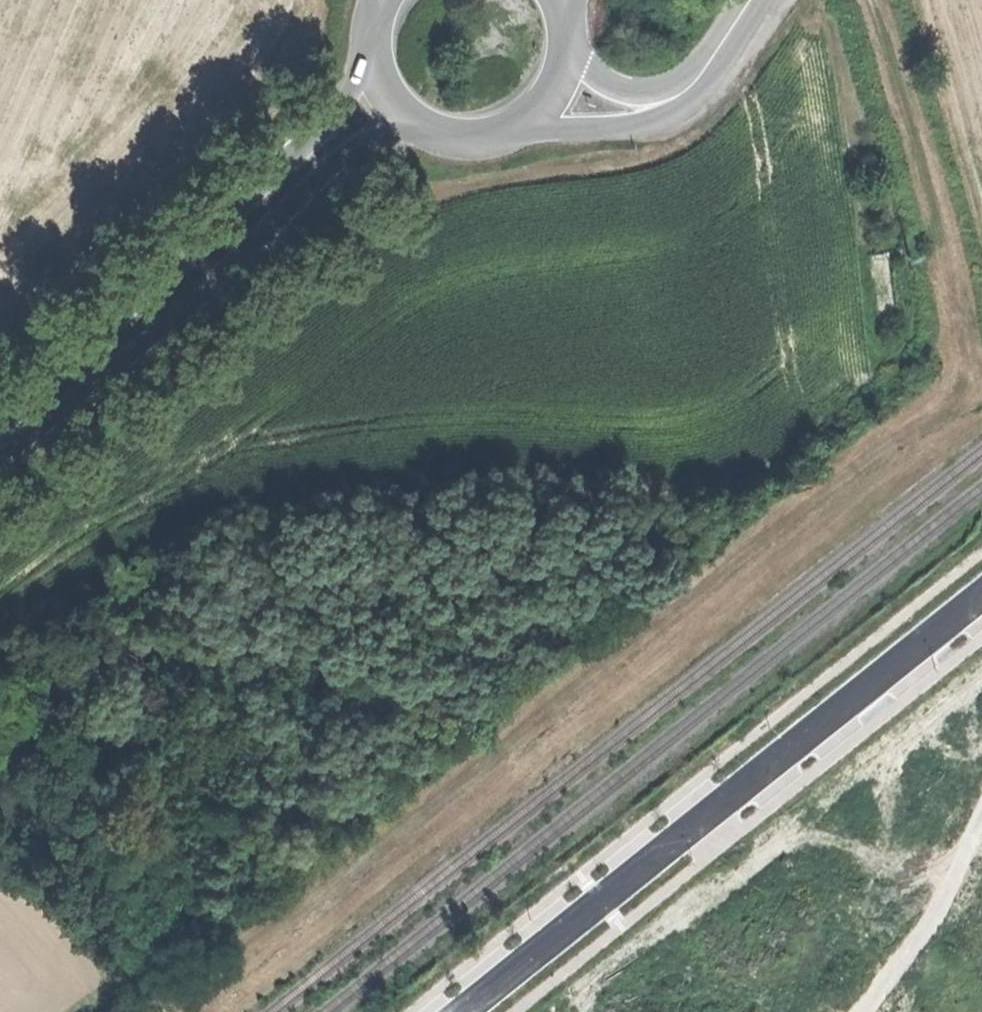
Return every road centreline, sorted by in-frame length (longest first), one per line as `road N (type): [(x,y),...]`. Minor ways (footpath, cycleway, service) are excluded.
road 1 (track): [(871,0),(964,332),(965,384),(821,479),(158,1011)]
road 2 (residential): [(459,1011),(981,593)]
road 3 (secondary): [(264,196),(0,431)]
road 4 (unclassified): [(530,125),(624,127),(674,107),(697,77)]
road 5 (track): [(85,1011),(143,958),(200,882)]
road 6 (secondary): [(369,72),(264,196)]
road 7 (secondary): [(264,196),(406,125)]
road 8 (unclassified): [(697,77),(630,92),(568,64)]
road 9 (secondary): [(406,125),(468,146),(530,125)]

